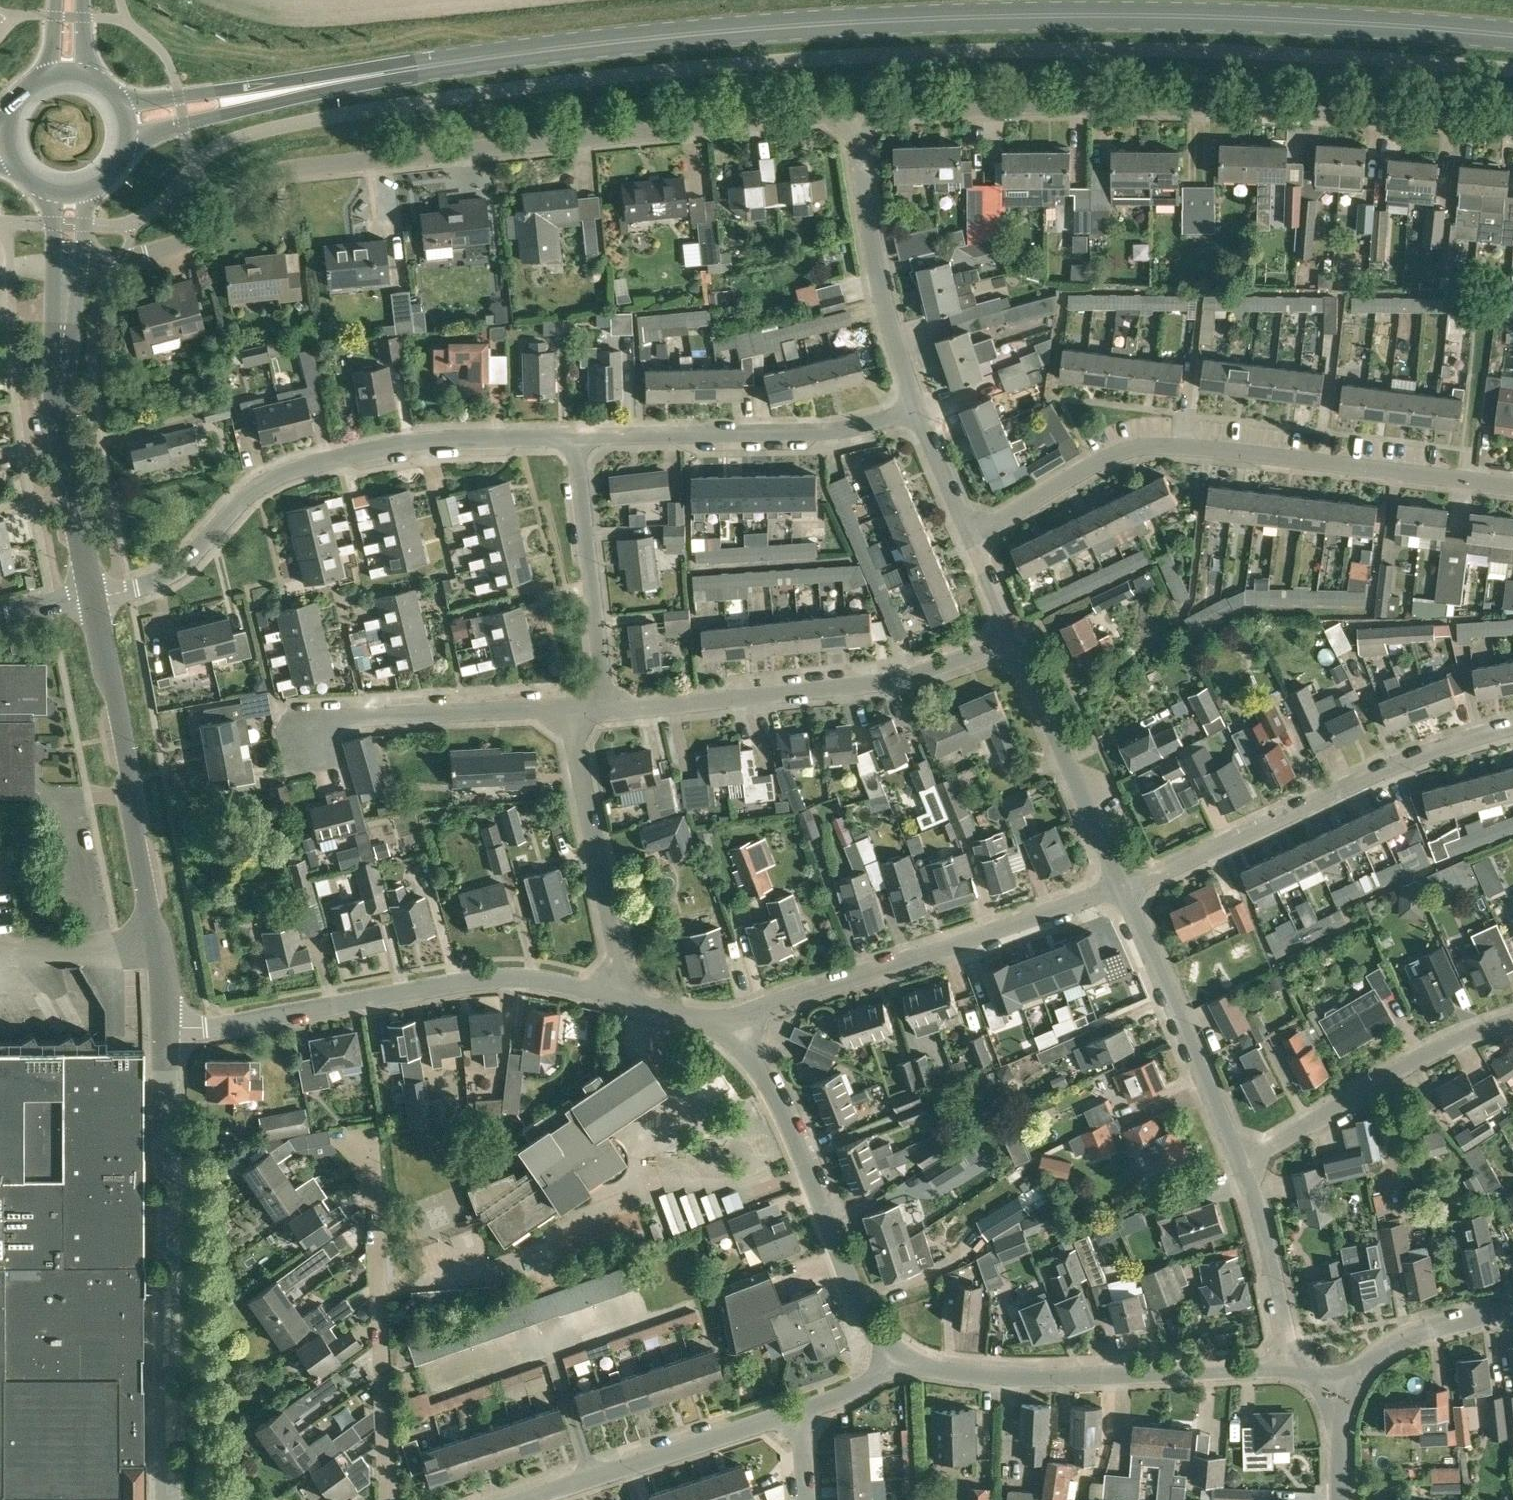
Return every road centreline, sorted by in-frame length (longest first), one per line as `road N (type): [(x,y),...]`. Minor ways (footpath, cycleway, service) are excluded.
road 1 (primary): [(1512,35),(1149,18),(761,27),(428,64),(128,120)]
road 2 (residential): [(852,112),(275,172),(240,188),(186,239),(68,266)]
road 3 (residential): [(1512,127),(1173,105),(852,112)]
road 4 (residential): [(970,538),(1107,460),(1140,451),(1512,486)]
road 5 (residential): [(92,597),(177,569),(257,489),(300,469),(418,440),(575,439)]
road 6 (residential): [(165,1035),(474,981),(534,979),(626,996)]
road 7 (tertiary): [(166,1499),(165,1035)]
road 8 (tertiary): [(165,1035),(118,714),(92,597)]
road 9 (residential): [(722,1027),(1122,889)]
road 10 (residential): [(1122,889),(1385,770),(1512,730)]
road 11 (residential): [(607,708),(870,685),(1014,638)]
road 12 (residential): [(897,1362),(1051,1377),(1243,1370),(1293,1360)]
road 13 (residential): [(722,1027),(762,1071),(868,1320),(897,1362)]
road 14 (residential): [(388,1499),(371,1130)]
road 15 (residential): [(575,439),(843,432),(915,411)]
road 16 (tertiary): [(92,597),(61,396),(68,266)]
road 17 (residential): [(915,411),(872,256),(852,112)]
road 18 (residential): [(1243,1163),(1439,1045),(1512,1021)]
road 19 (residential): [(1243,1163),(1122,889)]
road 20 (residential): [(626,996),(565,708)]
road 21 (residential): [(537,1499),(802,1415)]
road 22 (residential): [(1122,889),(1014,638)]
road 23 (residential): [(607,708),(575,439)]
road 24 (residential): [(308,742),(316,724),(365,713),(565,708)]
road 25 (residential): [(1293,1360),(1243,1163)]
road 26 (residential): [(1337,1394),(1393,1344),(1512,1307)]
road 27 (residential): [(970,538),(915,411)]

